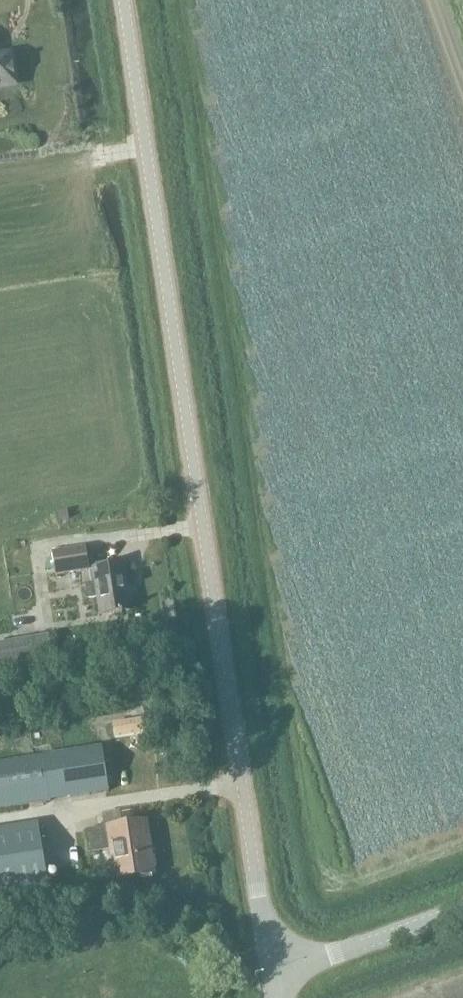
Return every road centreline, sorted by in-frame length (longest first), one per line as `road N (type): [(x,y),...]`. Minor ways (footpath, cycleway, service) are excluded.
road 1 (unclassified): [(275,973),(123,0)]
road 2 (unclassified): [(275,973),(462,907)]

